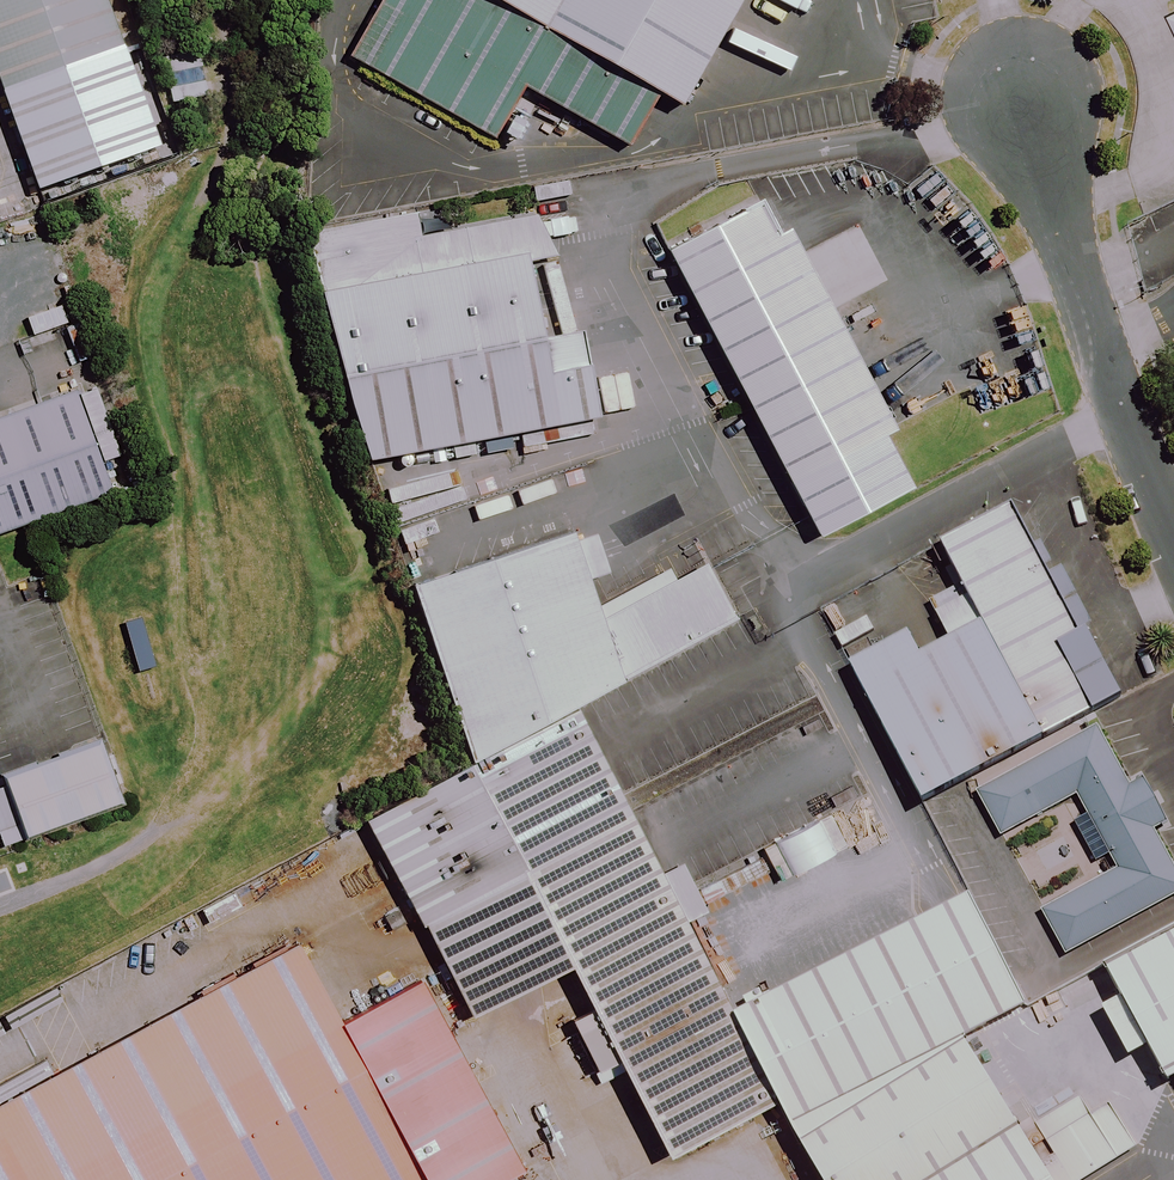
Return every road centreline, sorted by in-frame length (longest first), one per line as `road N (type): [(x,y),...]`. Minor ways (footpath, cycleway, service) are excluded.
road 1 (unclassified): [(1173,534),(1127,413),(1026,92)]

